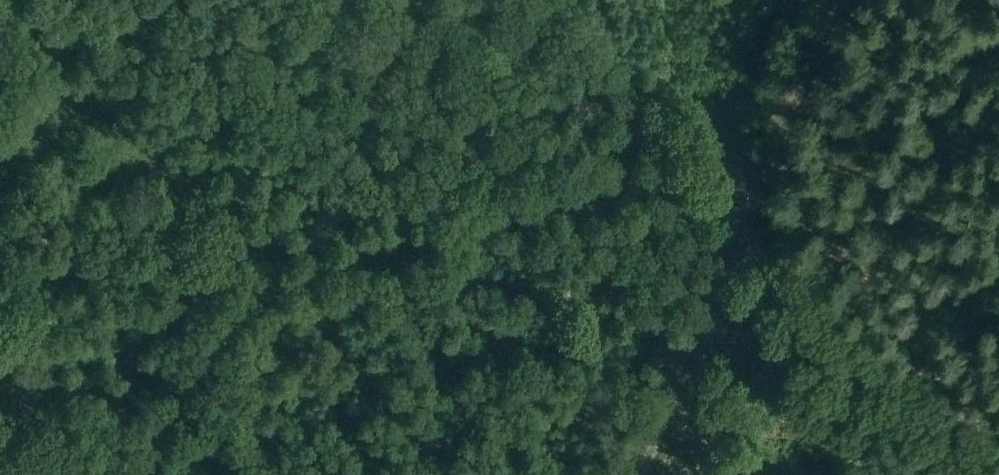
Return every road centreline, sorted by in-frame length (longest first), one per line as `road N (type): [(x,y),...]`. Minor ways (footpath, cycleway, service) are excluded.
road 1 (track): [(156,474),(162,443),(194,383),(270,282),(621,186),(712,181),(760,188)]
road 2 (unclassified): [(641,474),(838,0)]
road 3 (track): [(270,282),(0,261)]

